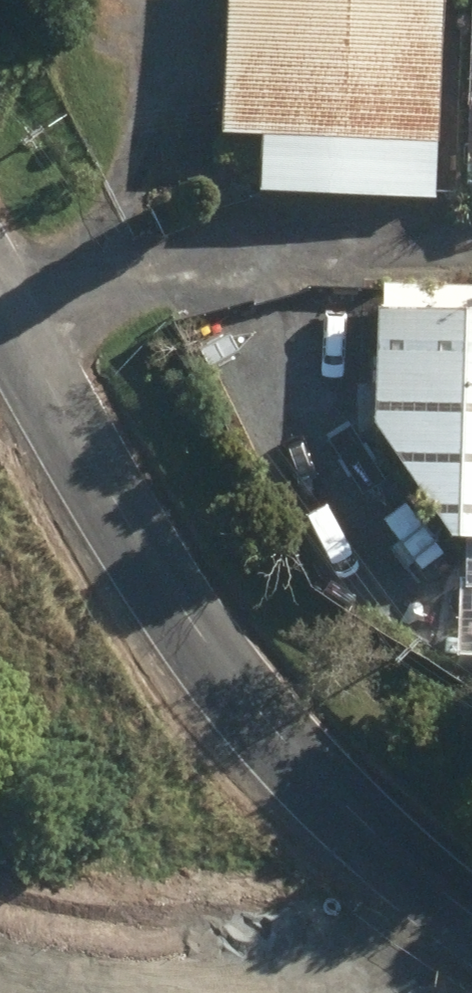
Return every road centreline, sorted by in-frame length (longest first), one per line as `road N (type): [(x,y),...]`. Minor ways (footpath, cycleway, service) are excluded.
road 1 (unclassified): [(471,912),(388,848),(253,705),(141,549),(0,323)]
road 2 (track): [(118,195),(424,589)]
road 3 (track): [(471,253),(228,243),(115,291),(20,355)]
road 4 (track): [(0,273),(118,195),(179,0)]
road 5 (unknown): [(471,943),(251,992)]
road 6 (unknown): [(121,992),(0,978)]

